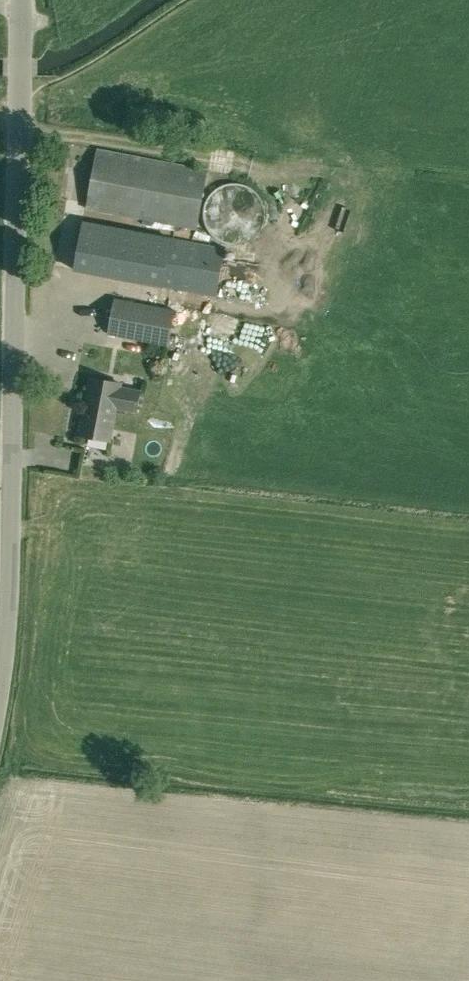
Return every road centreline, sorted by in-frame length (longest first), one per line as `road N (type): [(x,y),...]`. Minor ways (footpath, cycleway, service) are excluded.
road 1 (unclassified): [(0,691),(9,617),(21,0)]

